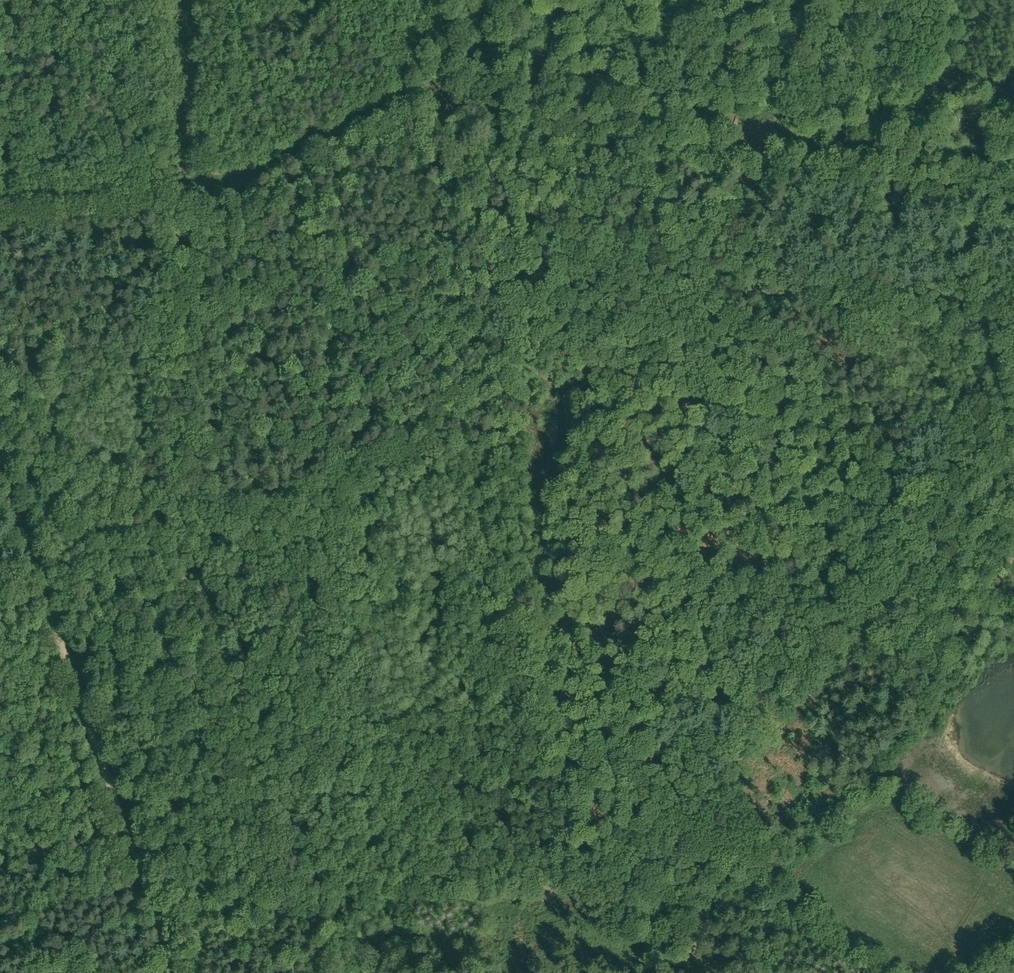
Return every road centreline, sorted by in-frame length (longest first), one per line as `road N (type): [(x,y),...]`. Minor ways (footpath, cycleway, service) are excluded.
road 1 (track): [(587,972),(485,55),(187,183),(0,200)]
road 2 (track): [(187,972),(136,860),(0,454)]

